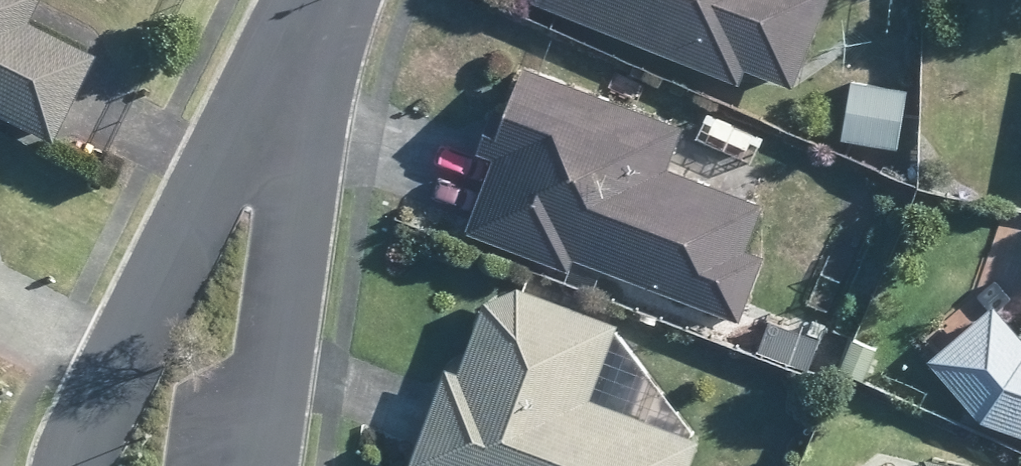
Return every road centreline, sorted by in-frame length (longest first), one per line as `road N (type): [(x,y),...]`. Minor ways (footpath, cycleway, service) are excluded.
road 1 (residential): [(293,114),(250,138),(199,213),(77,465)]
road 2 (residential): [(255,465),(293,114)]

